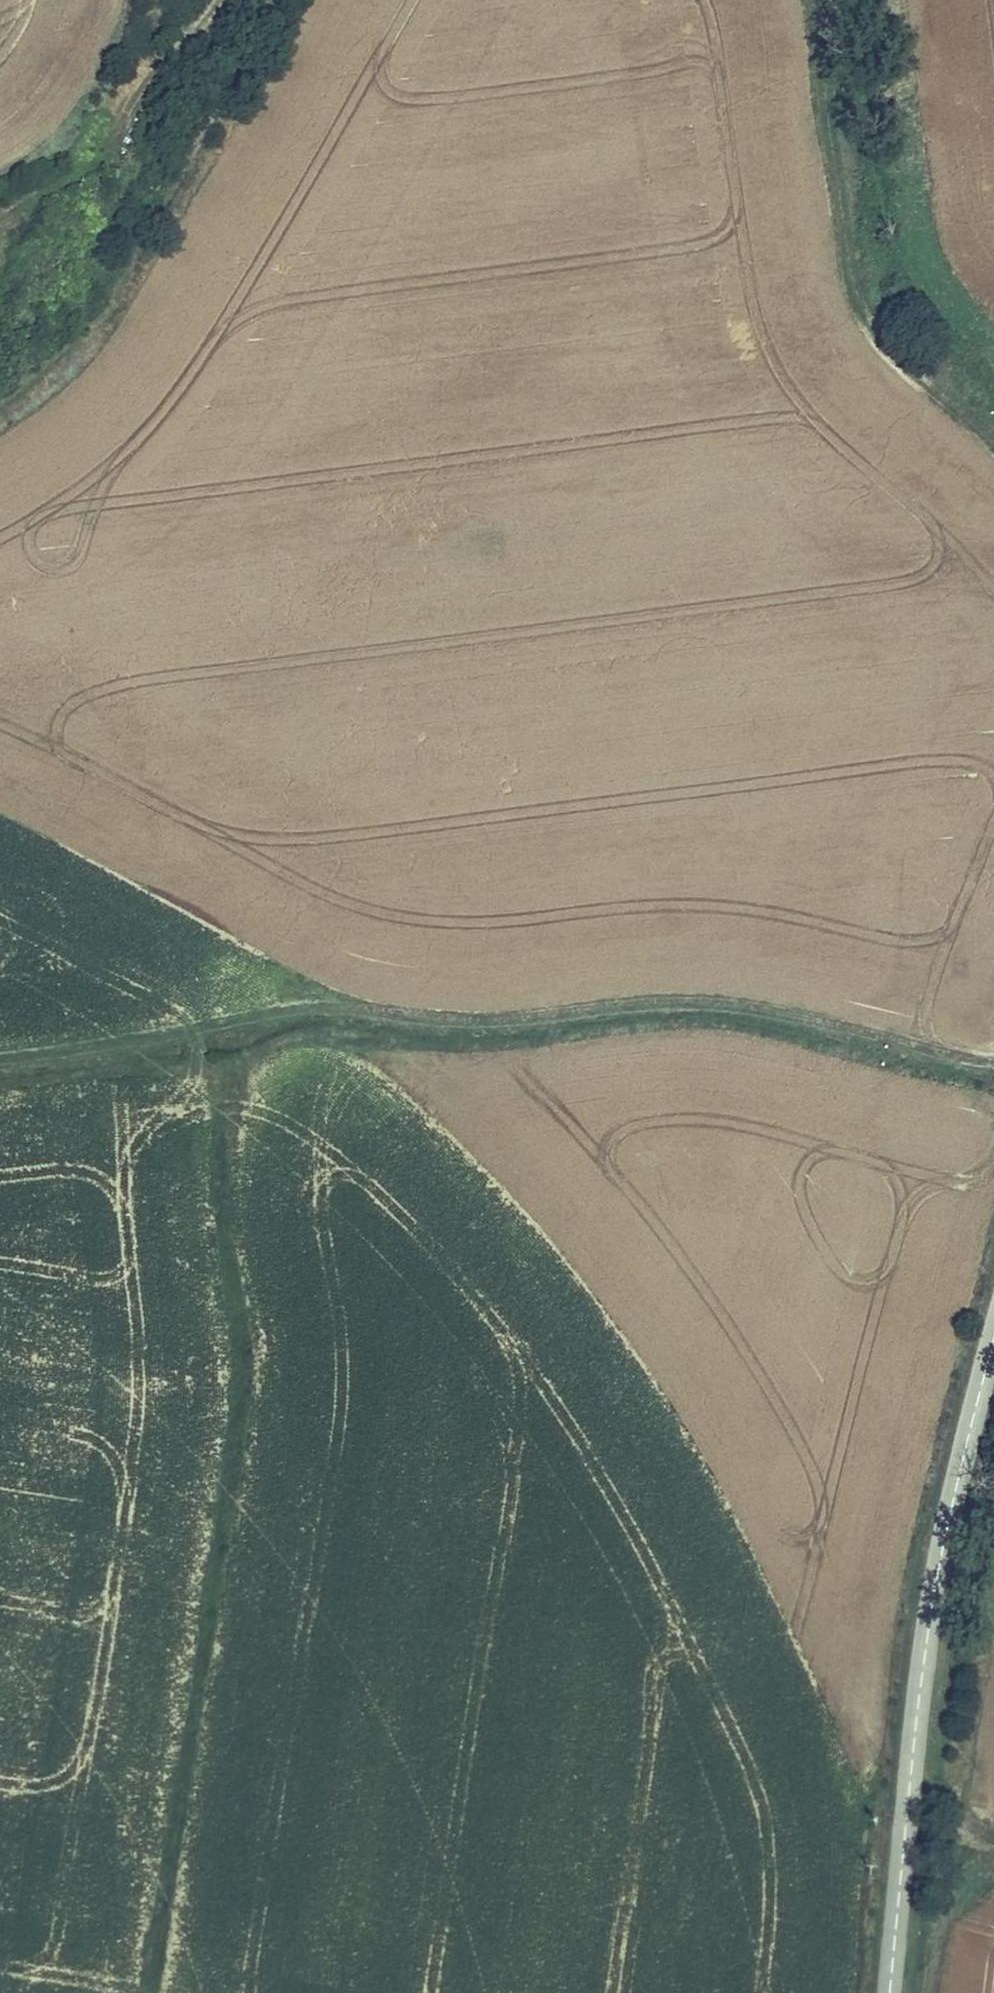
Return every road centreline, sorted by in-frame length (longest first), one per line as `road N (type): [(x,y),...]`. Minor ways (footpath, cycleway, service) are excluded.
road 1 (tertiary): [(888,1992),(943,1536),(993,1339)]
road 2 (track): [(279,0),(93,321),(35,378),(0,398)]

